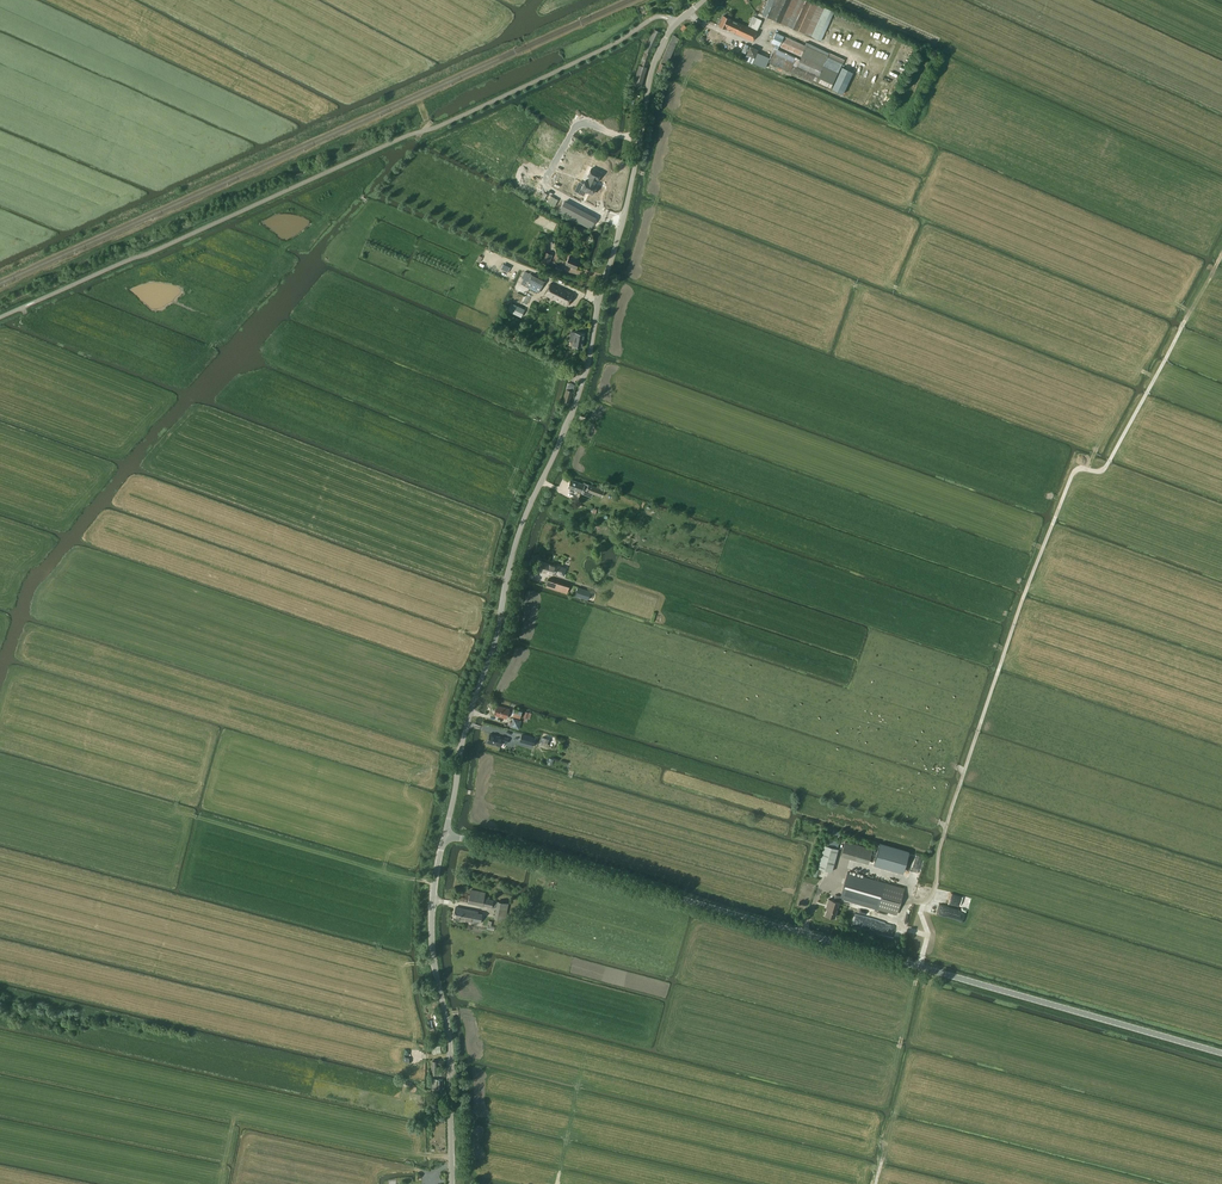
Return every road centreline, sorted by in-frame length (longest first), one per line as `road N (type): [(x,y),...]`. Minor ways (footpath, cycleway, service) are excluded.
road 1 (unclassified): [(445,835),(517,540),(575,404),(653,70),(681,19)]
road 2 (unclassified): [(1221,1053),(445,835)]
road 3 (track): [(937,883),(965,771),(1073,473),(1099,472),(1111,460),(1186,320)]
road 4 (unclassified): [(452,1183),(449,1036),(431,921),(445,835)]

